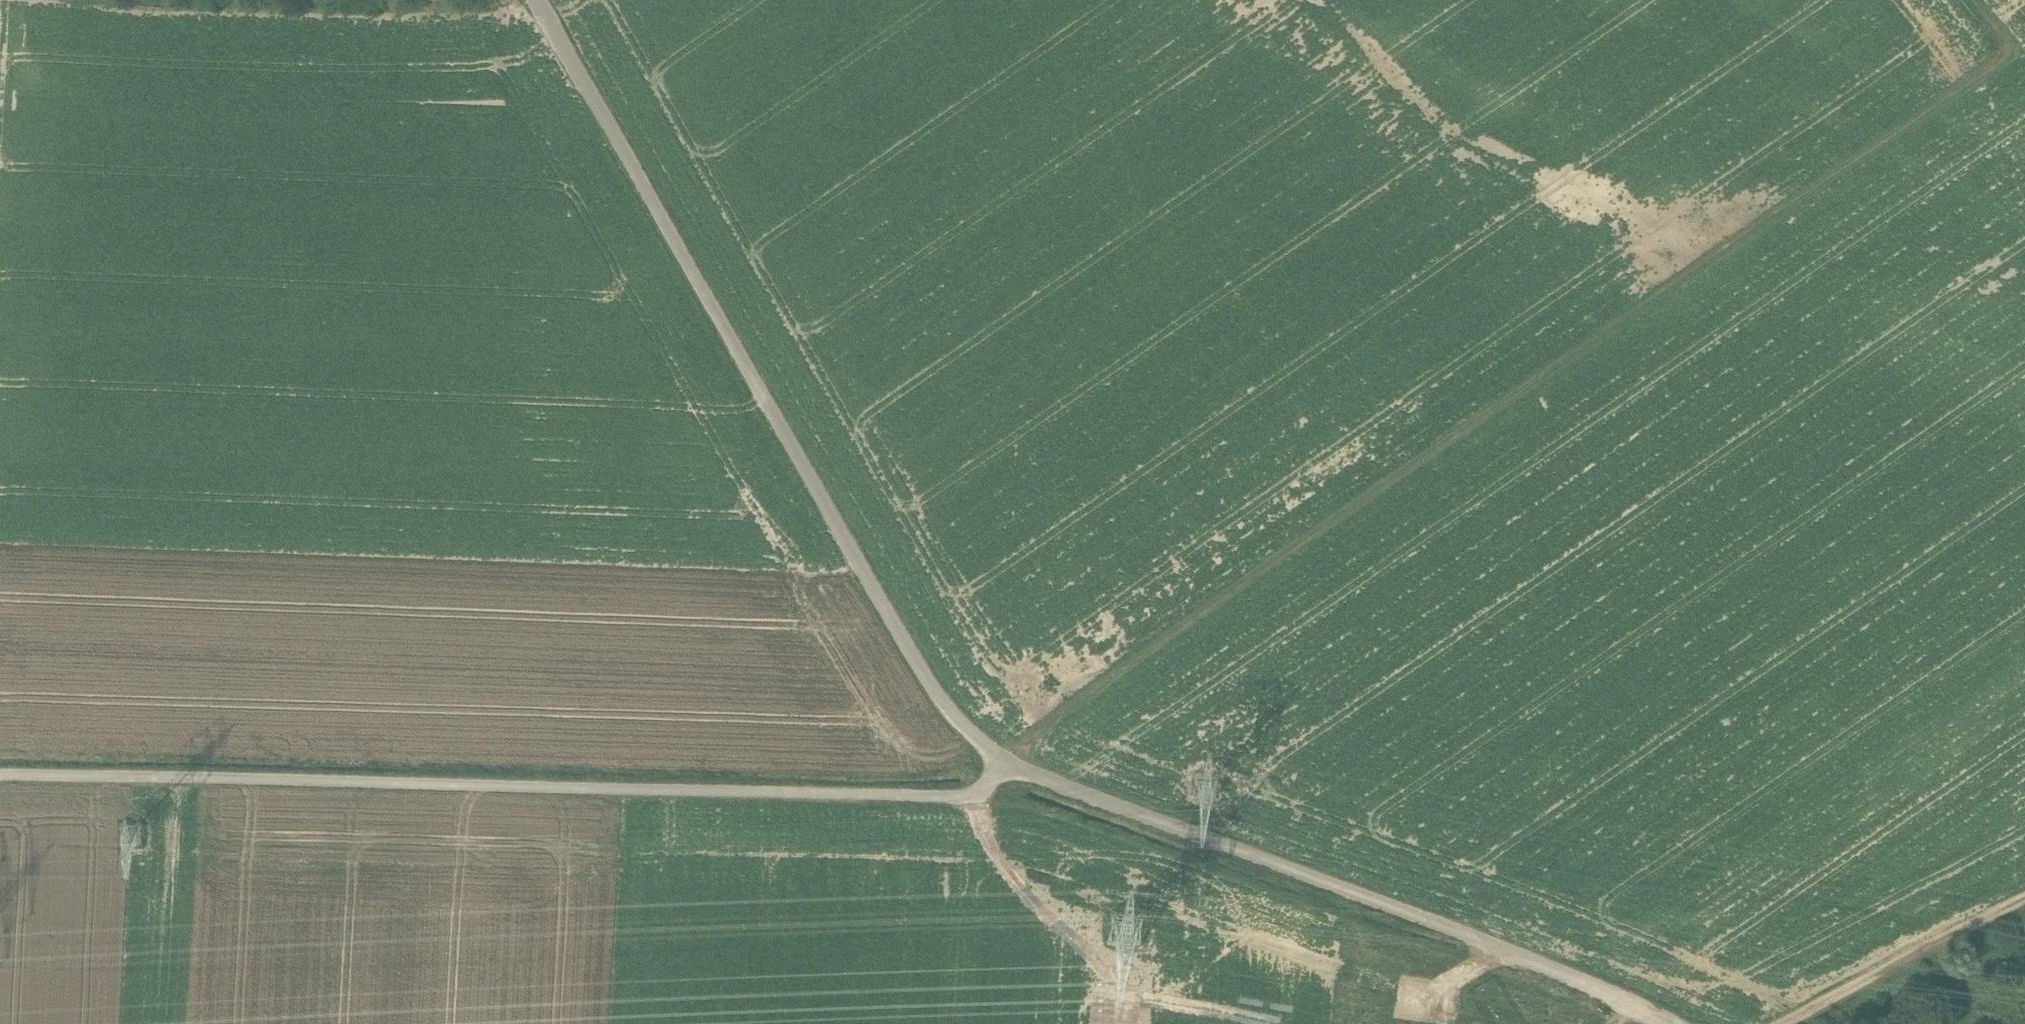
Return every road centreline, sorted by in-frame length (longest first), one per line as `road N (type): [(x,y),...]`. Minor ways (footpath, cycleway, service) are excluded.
road 1 (track): [(1006,769),(2024,58)]
road 2 (track): [(0,776),(971,799),(1006,769)]
road 3 (track): [(536,0),(843,537),(1006,769)]
road 4 (track): [(1006,769),(1402,912),(1657,1023)]
road 5 (track): [(1783,1023),(2024,899)]

